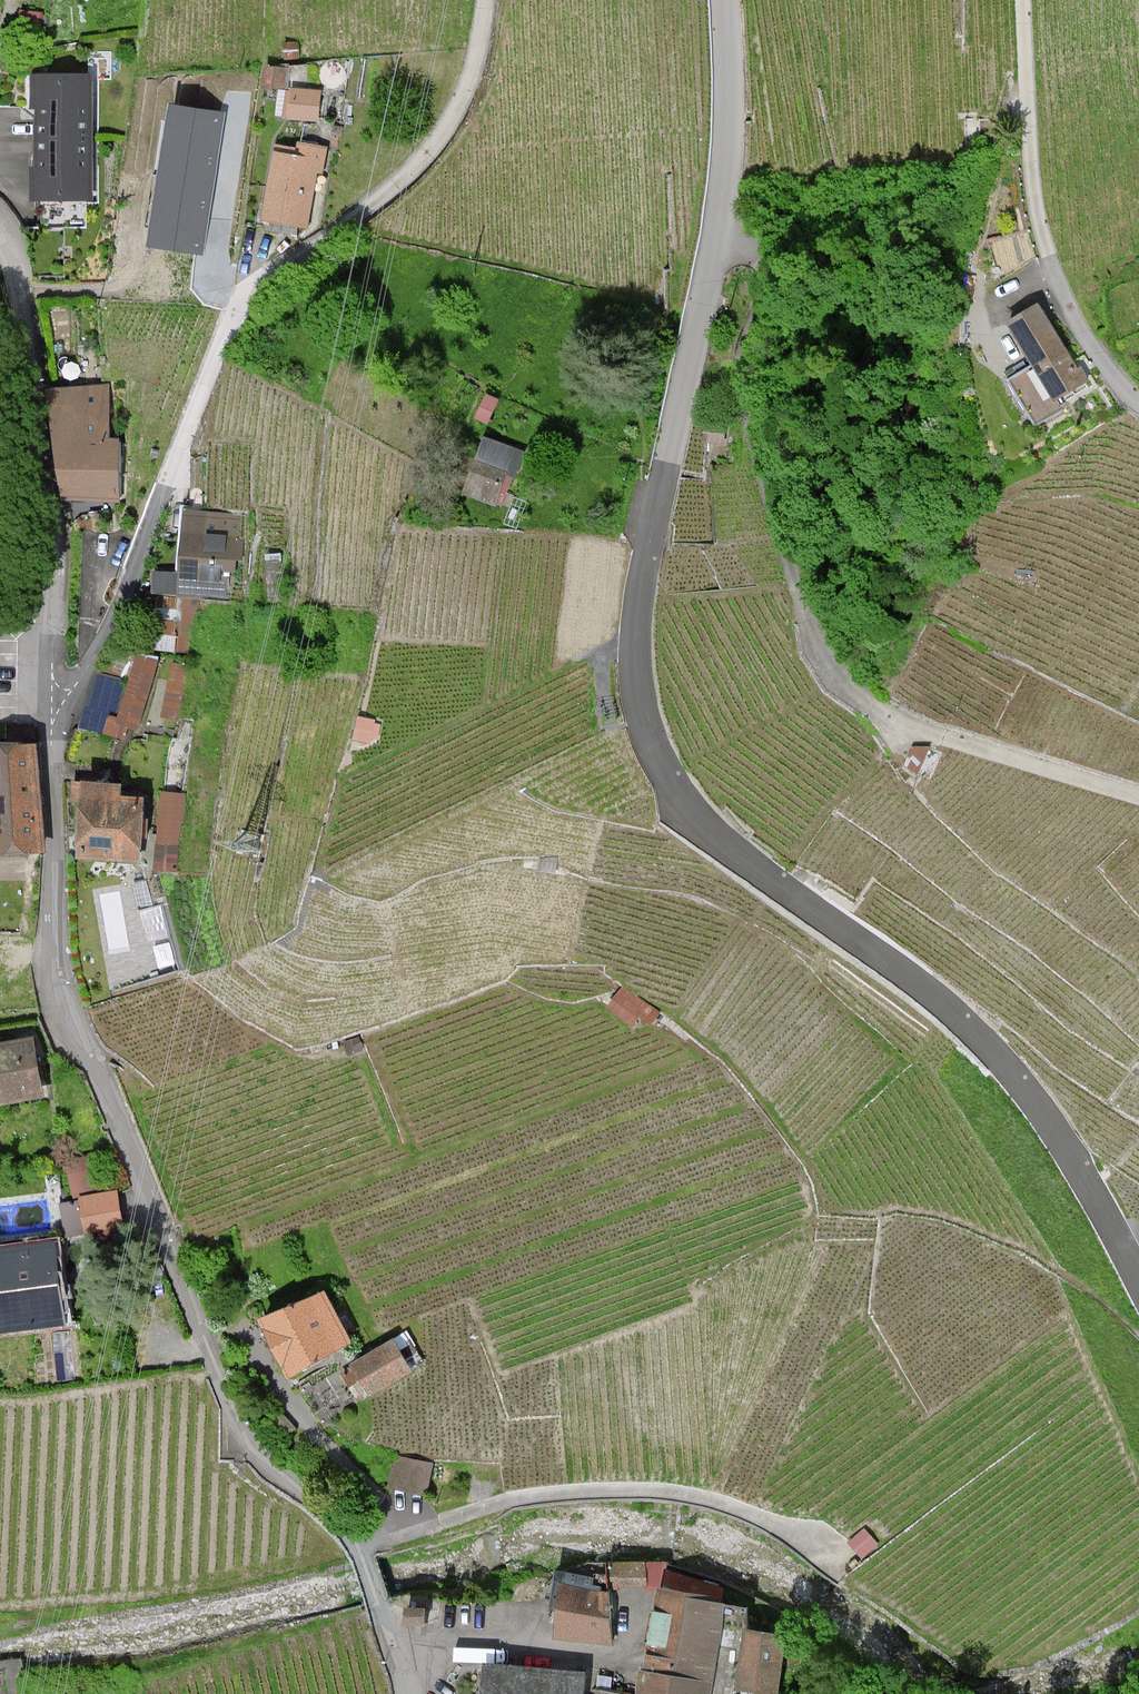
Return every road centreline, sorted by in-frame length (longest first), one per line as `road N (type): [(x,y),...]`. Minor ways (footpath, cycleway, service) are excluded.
road 1 (unclassified): [(1138,1280),(1056,1131),(986,1039),(714,835),(680,797),(647,732),(635,665),(637,622),(725,187),(725,0)]
road 2 (residential): [(55,719),(52,942),(75,1030),(245,1434),(263,1460),(353,1536),(407,1693)]
road 3 (unclassified): [(487,0),(475,64),(435,145),(257,289),(240,314),(92,655),(55,719)]
road 4 (track): [(718,232),(753,242),(764,257),(766,289),(745,347),(744,389),(795,593),(819,646),(897,725),(1138,798)]
road 5 (residential): [(0,226),(12,247),(29,331),(61,561),(55,719)]
road 6 (unclassified): [(1138,403),(1082,329),(1042,231),(1024,0)]

